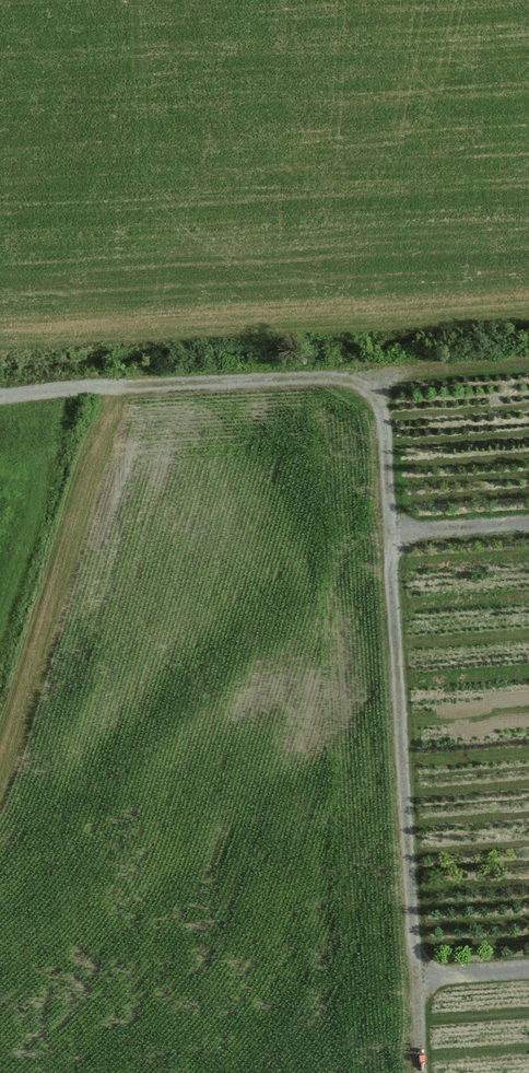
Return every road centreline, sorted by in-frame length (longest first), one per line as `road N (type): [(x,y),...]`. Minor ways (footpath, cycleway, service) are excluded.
road 1 (track): [(0,398),(277,380),(350,381),(370,396),(383,424),(420,1072)]
road 2 (track): [(389,530),(528,522)]

